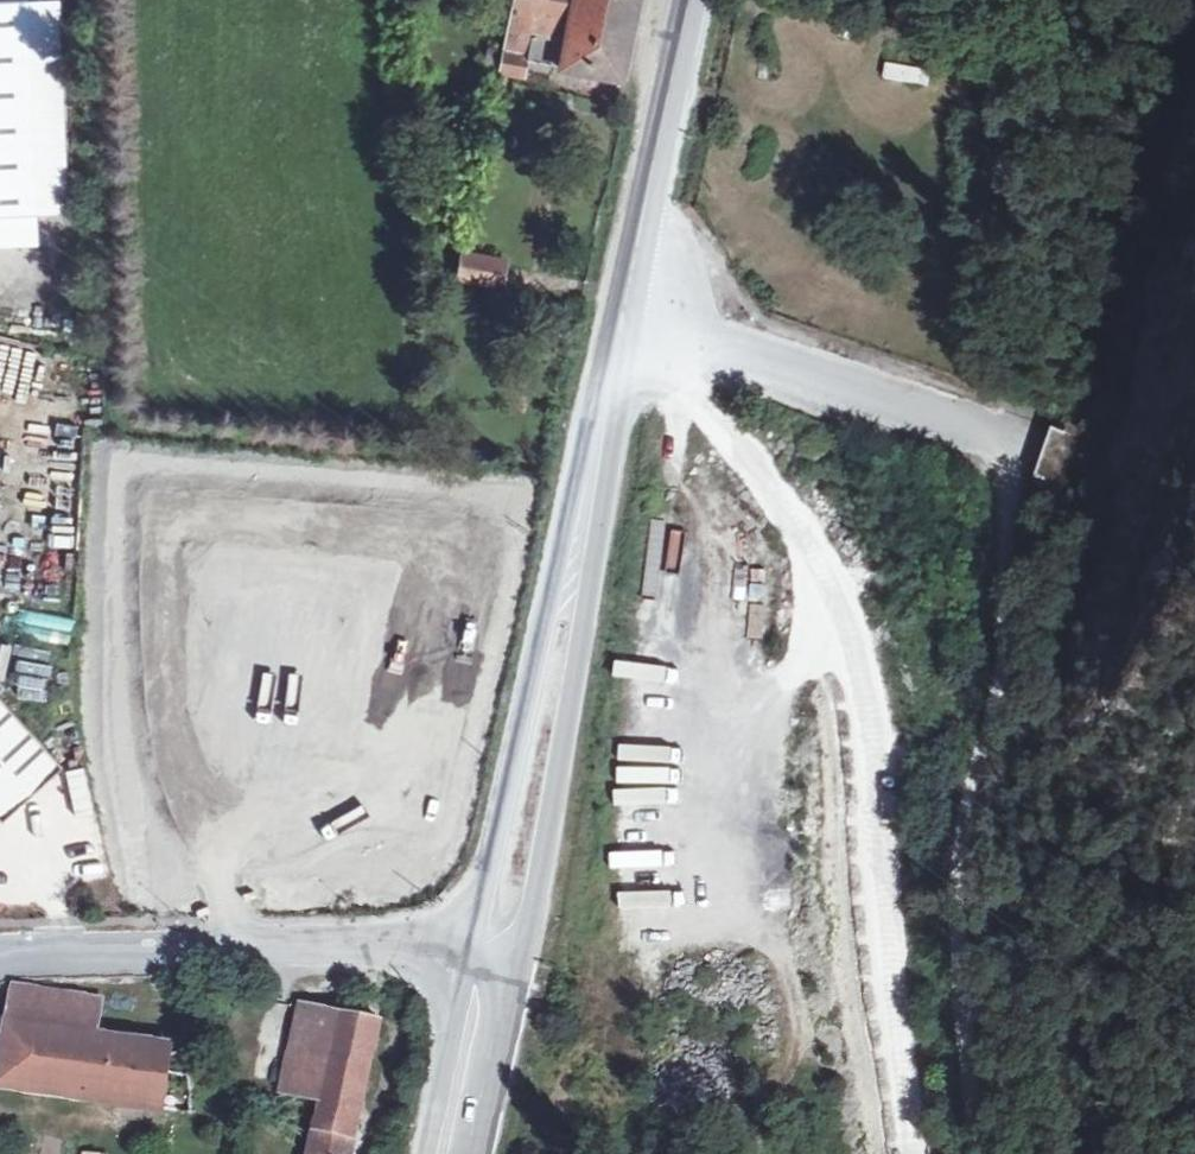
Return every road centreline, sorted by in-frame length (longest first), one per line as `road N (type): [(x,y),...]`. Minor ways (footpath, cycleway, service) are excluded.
road 1 (primary): [(625,318),(564,522),(423,1153)]
road 2 (unclassified): [(625,318),(1001,434),(1009,702),(947,887)]
road 3 (primary): [(452,1153),(574,595),(625,318)]
road 4 (primary): [(625,318),(694,0)]
road 5 (track): [(947,887),(950,1108),(959,1153)]

